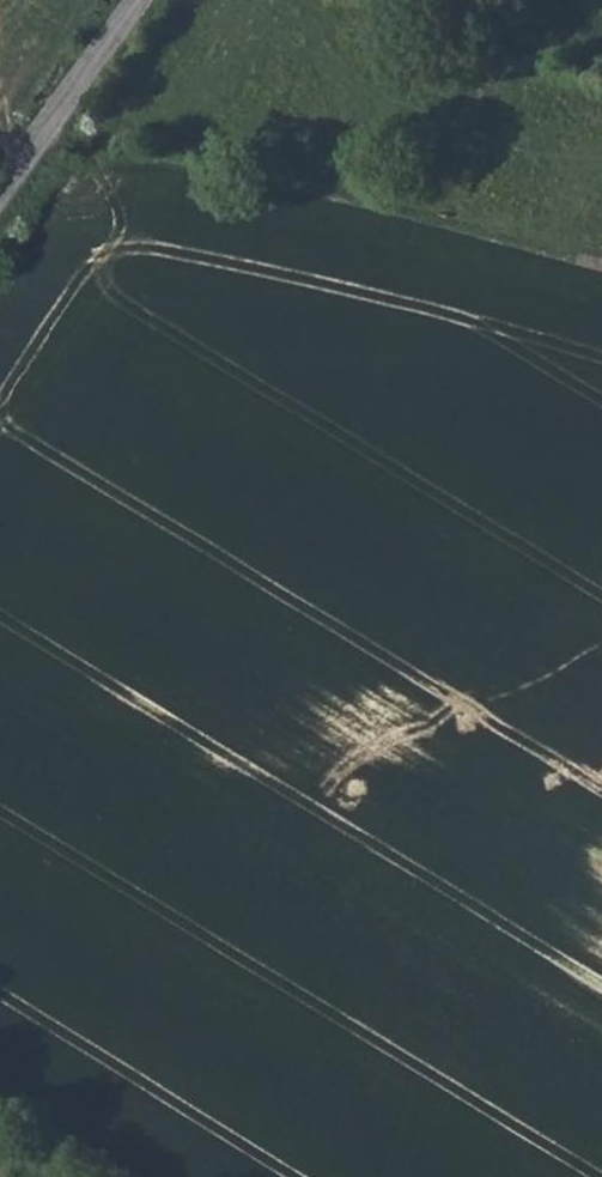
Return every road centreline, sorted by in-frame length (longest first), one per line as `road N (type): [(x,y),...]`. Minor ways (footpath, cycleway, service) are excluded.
road 1 (unclassified): [(0,222),(158,0)]

